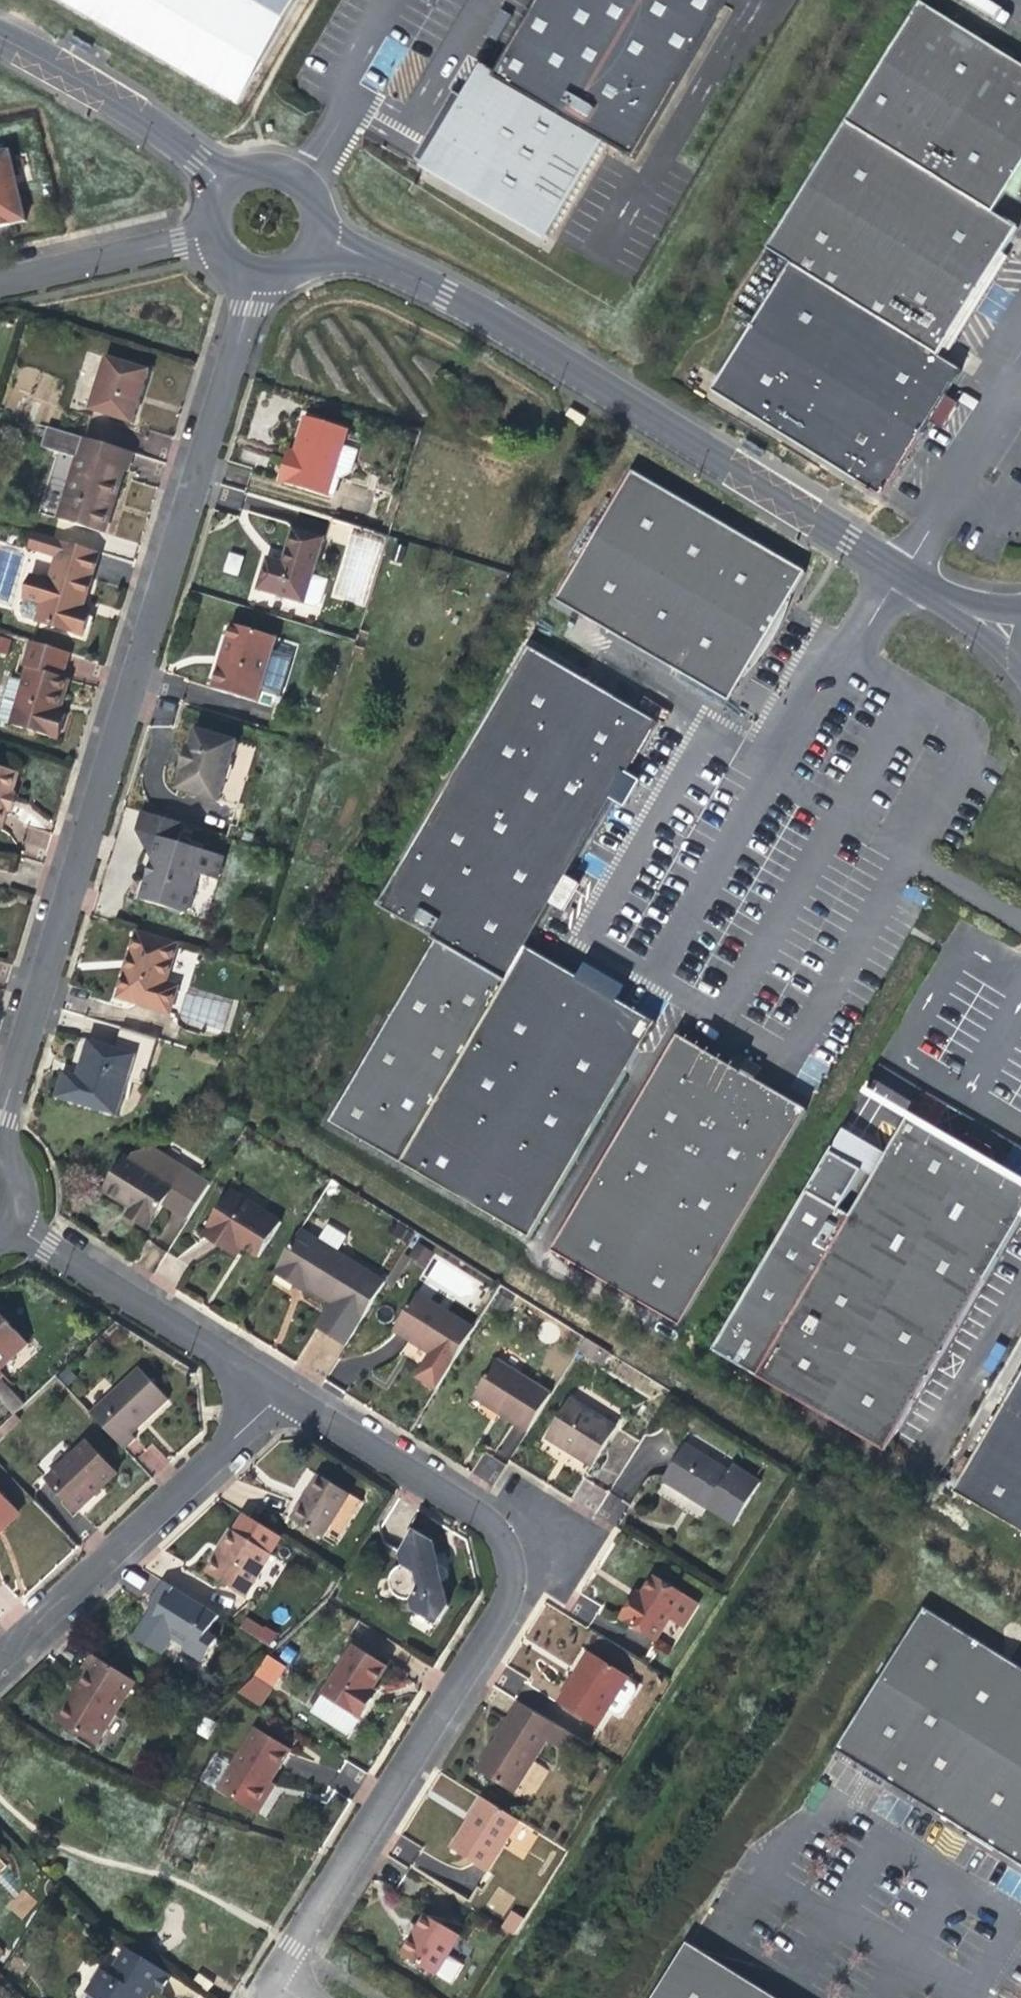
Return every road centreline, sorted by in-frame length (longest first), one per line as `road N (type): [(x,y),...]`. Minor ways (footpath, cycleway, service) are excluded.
road 1 (residential): [(0,1101),(254,278)]
road 2 (residential): [(267,1976),(505,1586),(489,1525),(275,1392)]
road 3 (unclassified): [(972,613),(405,267),(316,243)]
road 4 (residential): [(0,1654),(275,1392)]
road 5 (residential): [(275,1392),(11,1219)]
road 6 (residential): [(229,183),(66,67),(0,37)]
road 7 (residential): [(0,284),(211,238)]
road 8 (residential): [(316,243),(318,214),(297,181),(254,171),(229,183)]

